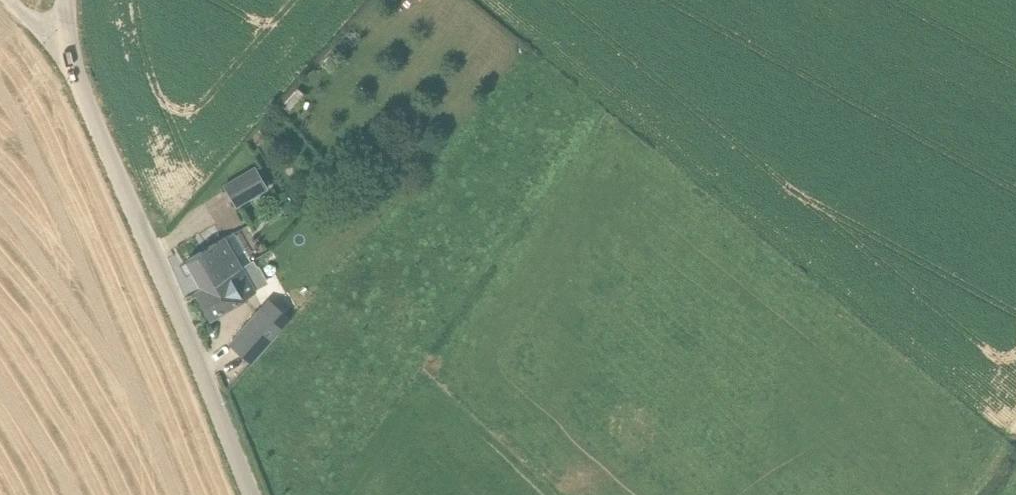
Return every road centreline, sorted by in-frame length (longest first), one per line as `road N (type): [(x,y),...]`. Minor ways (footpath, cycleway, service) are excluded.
road 1 (tertiary): [(250,494),(77,81),(69,43)]

